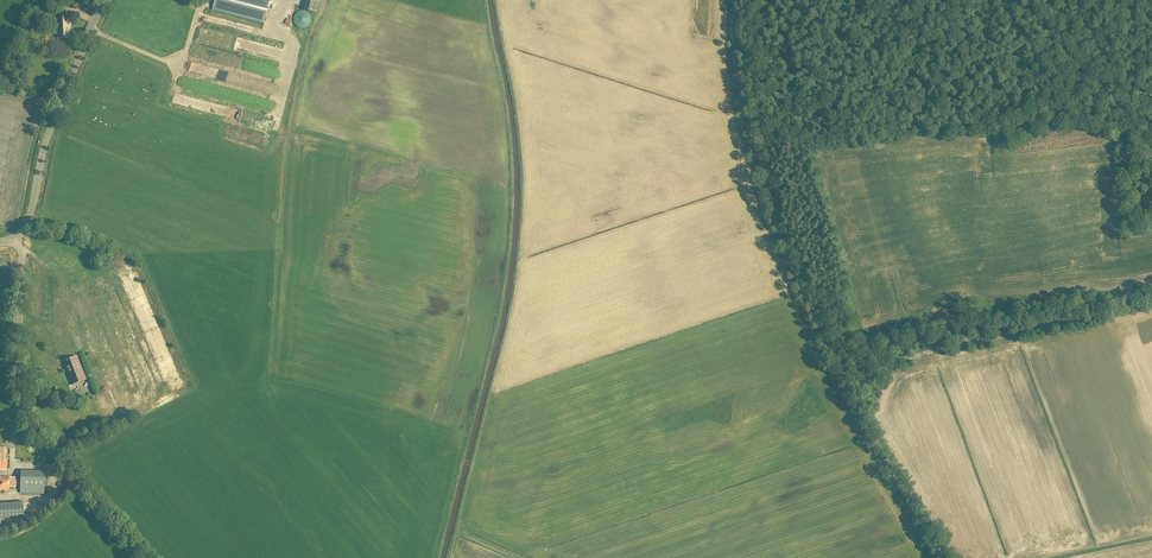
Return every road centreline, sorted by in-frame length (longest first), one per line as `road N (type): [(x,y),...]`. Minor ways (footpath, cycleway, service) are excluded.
road 1 (unclassified): [(945,557),(855,400),(779,239),(738,118),(732,0)]
road 2 (tertiary): [(146,557),(28,416),(20,392),(22,269),(13,239)]
road 3 (track): [(1151,304),(903,361),(860,384),(855,400)]
road 4 (tertiary): [(13,239),(30,217),(50,127),(103,0)]
road 5 (track): [(205,0),(187,51),(168,62),(90,31)]

